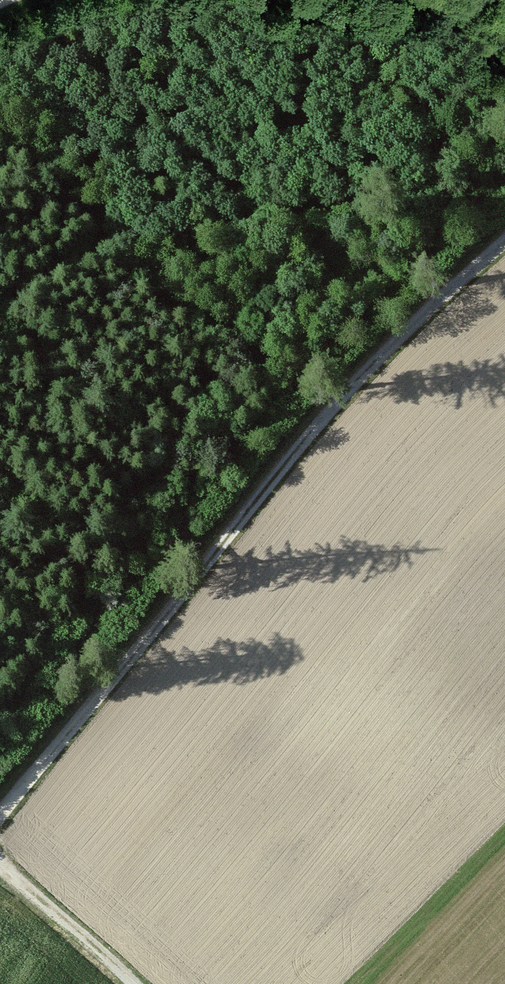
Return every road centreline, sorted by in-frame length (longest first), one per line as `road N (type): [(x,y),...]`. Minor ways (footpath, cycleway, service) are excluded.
road 1 (track): [(0,822),(403,337),(504,238)]
road 2 (track): [(0,870),(129,983)]

